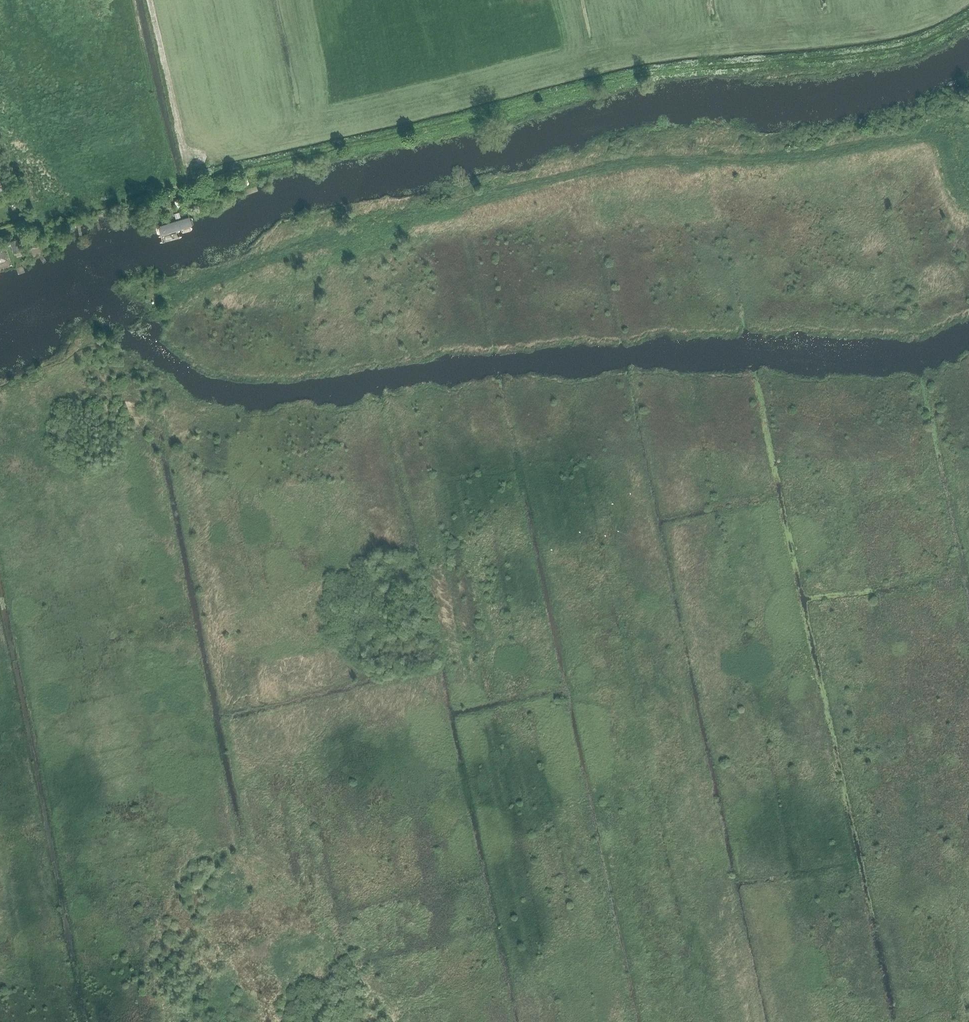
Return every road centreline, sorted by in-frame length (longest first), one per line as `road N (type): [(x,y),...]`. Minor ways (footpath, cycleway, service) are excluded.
road 1 (track): [(149,0),(188,167)]

